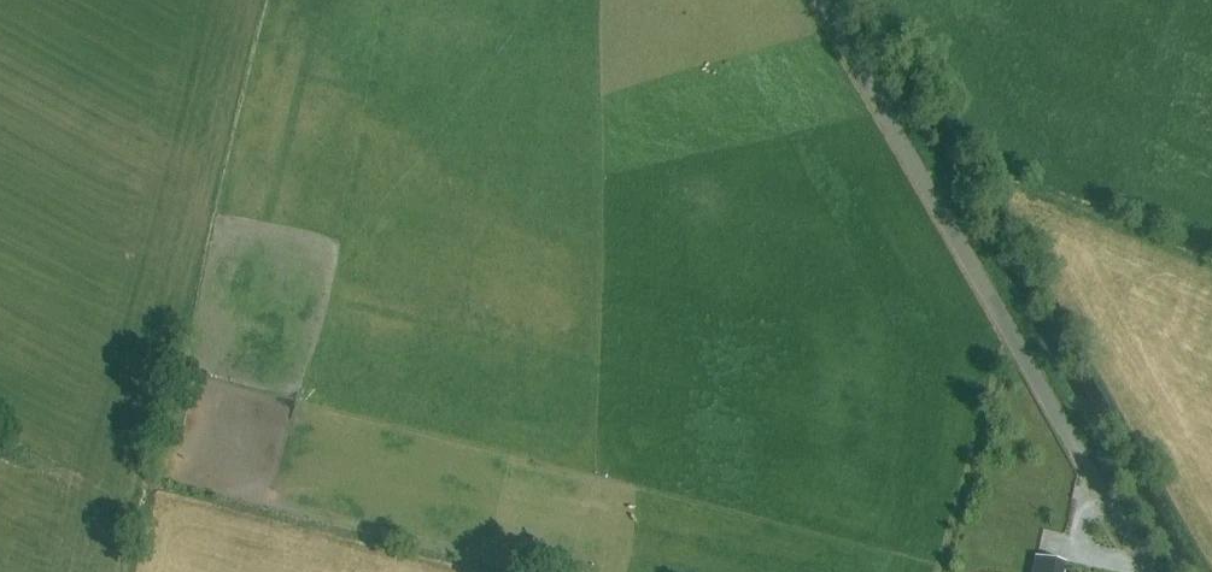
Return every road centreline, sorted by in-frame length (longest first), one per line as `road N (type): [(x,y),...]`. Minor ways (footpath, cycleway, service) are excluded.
road 1 (unclassified): [(1147,571),(819,0)]

